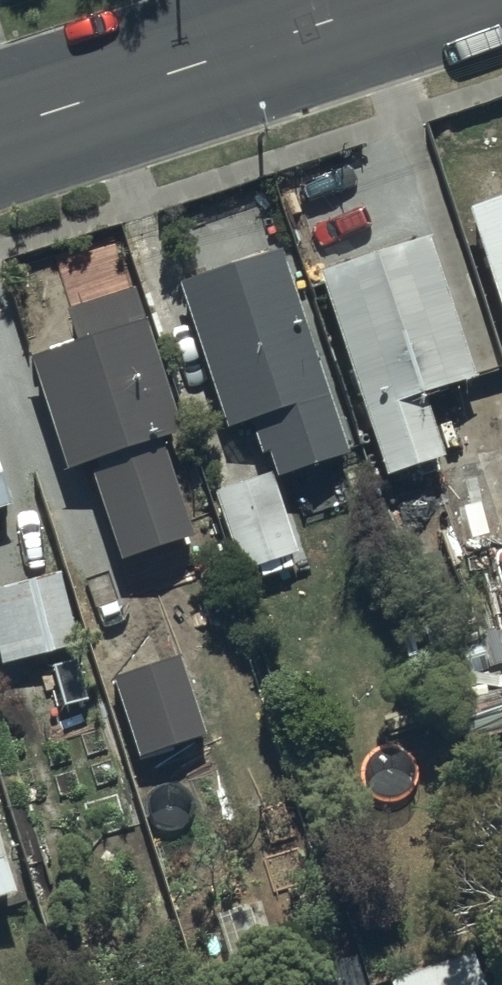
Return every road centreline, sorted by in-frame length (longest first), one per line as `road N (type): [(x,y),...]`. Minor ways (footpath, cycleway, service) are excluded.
road 1 (tertiary): [(389,0),(0,127)]

